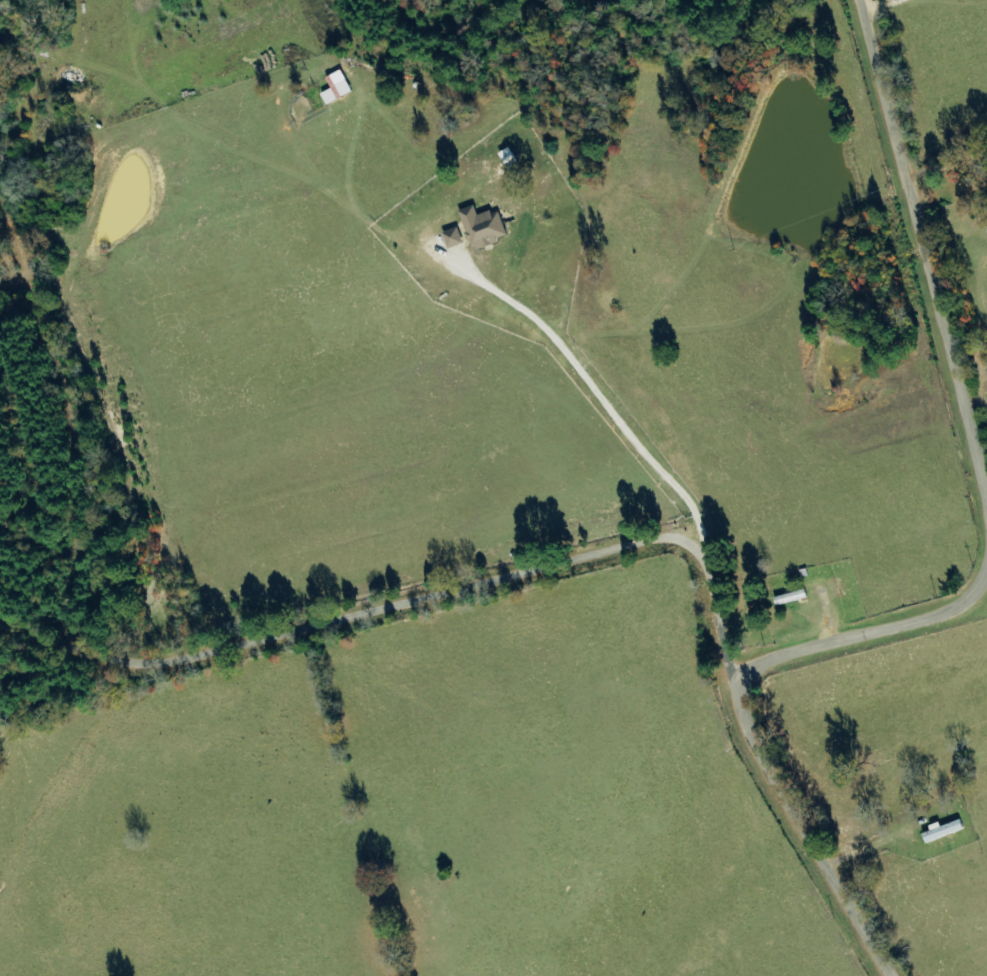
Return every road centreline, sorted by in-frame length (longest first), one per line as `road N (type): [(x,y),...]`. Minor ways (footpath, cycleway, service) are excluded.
road 1 (residential): [(0,627),(98,663),(144,668),(637,547),(698,553),(749,733),(889,975)]
road 2 (residential): [(986,495),(857,0)]
road 3 (residential): [(733,674),(960,611),(986,583)]

